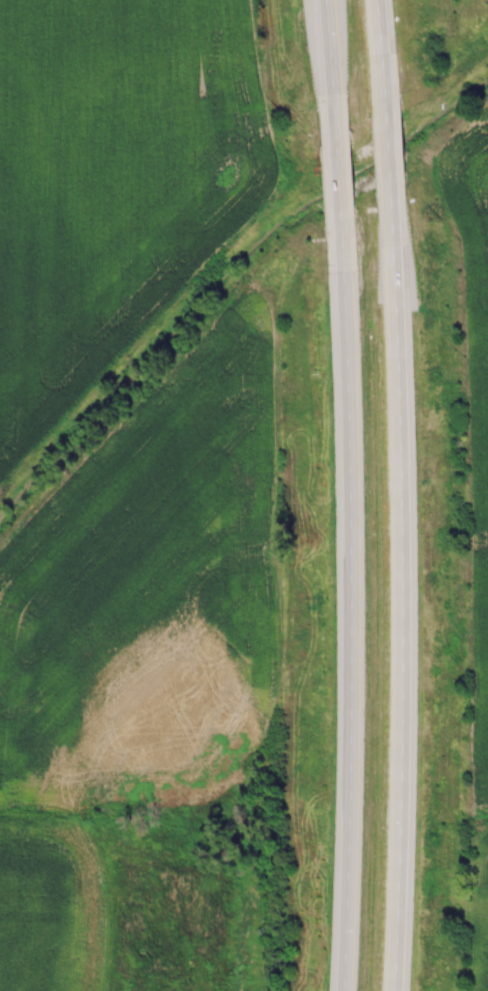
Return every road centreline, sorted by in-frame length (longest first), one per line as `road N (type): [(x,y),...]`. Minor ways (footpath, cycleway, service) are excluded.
road 1 (motorway): [(398,990),(406,656),(393,184)]
road 2 (motorway): [(343,217),(355,665),(348,990)]
road 3 (motorway): [(325,0),(338,154)]

